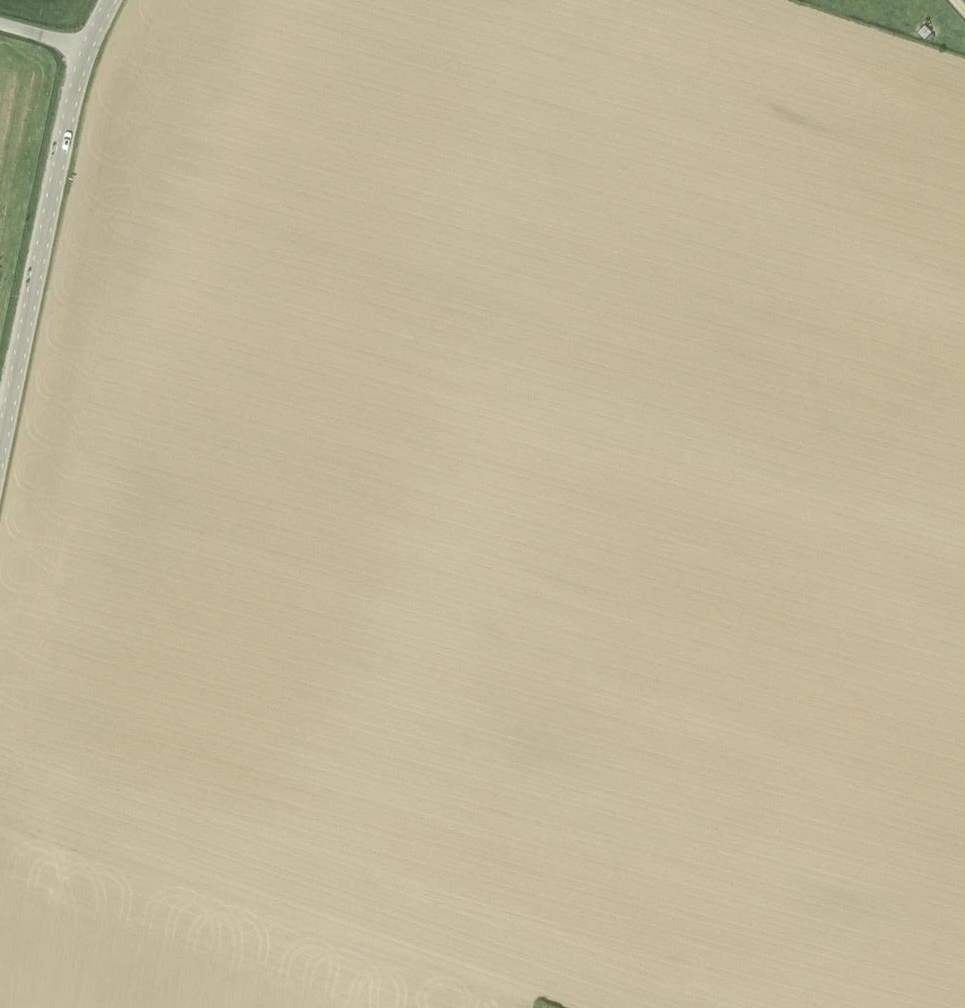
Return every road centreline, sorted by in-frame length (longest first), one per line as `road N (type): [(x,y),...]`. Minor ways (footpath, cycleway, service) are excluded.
road 1 (tertiary): [(0,452),(88,48)]

